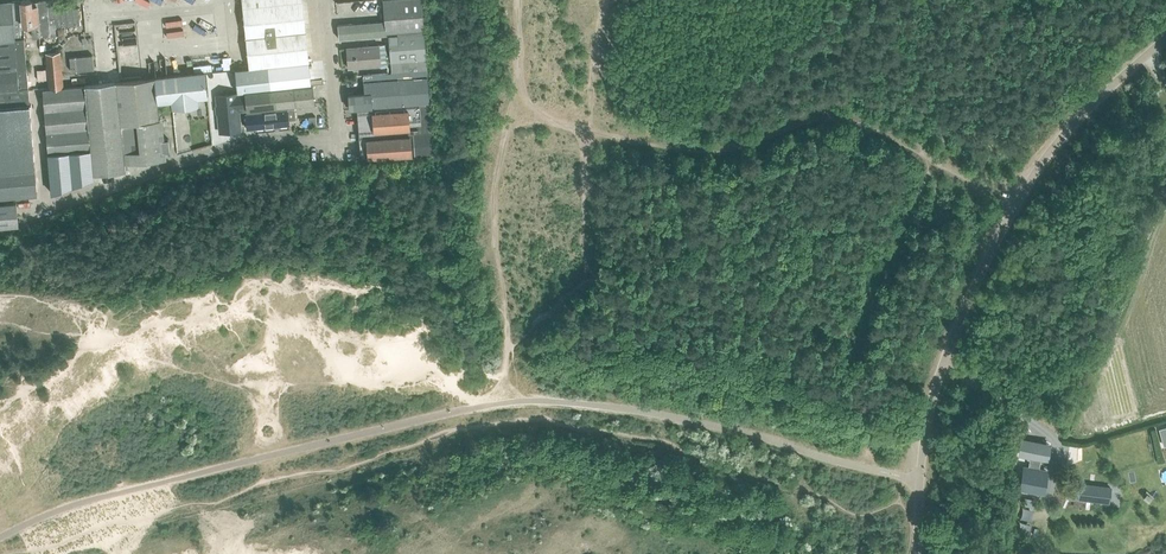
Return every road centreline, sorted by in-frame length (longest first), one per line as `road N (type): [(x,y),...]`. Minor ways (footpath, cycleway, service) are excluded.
road 1 (unclassified): [(922,553),(930,437),(976,291),(1066,136),(1165,37)]
road 2 (residential): [(44,202),(236,143),(337,132),(323,0)]

